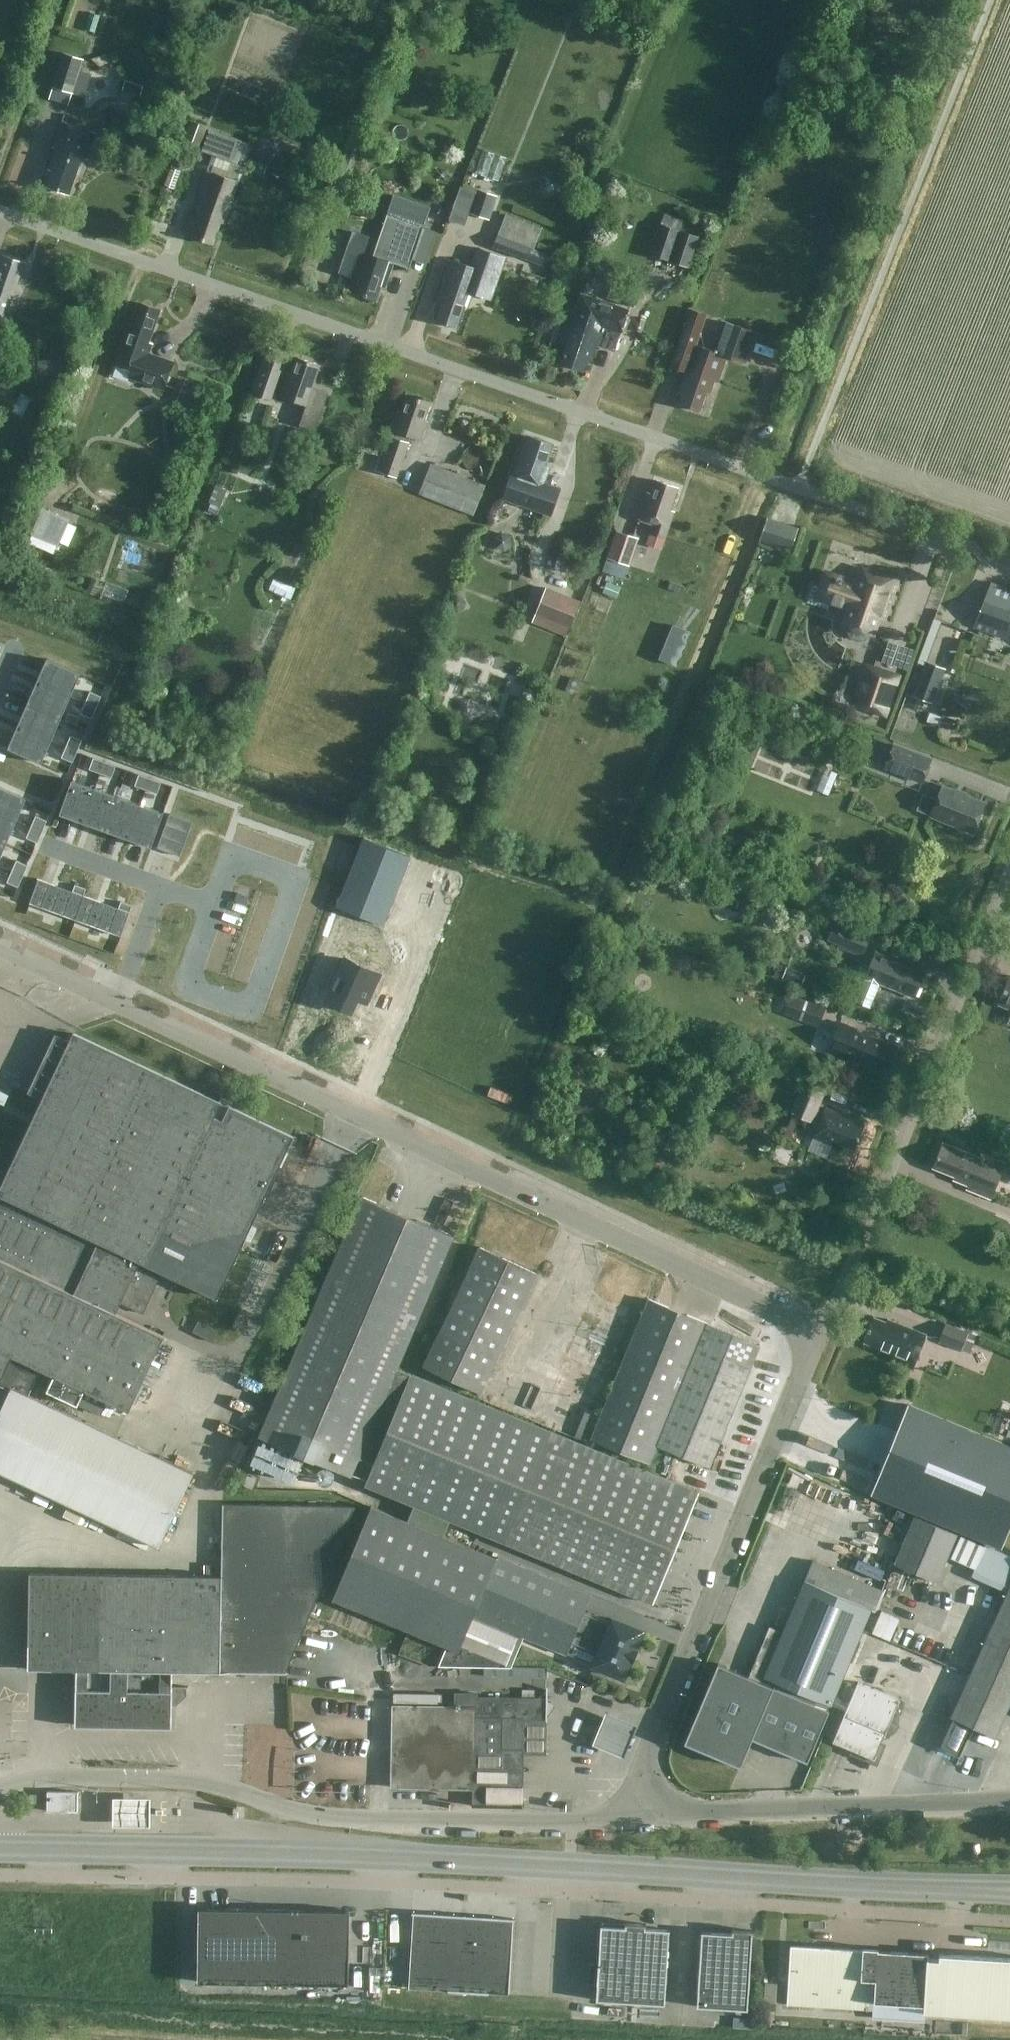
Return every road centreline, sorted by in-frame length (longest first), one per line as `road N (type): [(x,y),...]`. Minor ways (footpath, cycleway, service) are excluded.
road 1 (residential): [(1009,561),(0,212)]
road 2 (primary): [(886,1885),(357,1851),(0,1846)]
road 3 (residential): [(818,1329),(118,1000)]
road 4 (unclassified): [(0,1790),(49,1777),(191,1778),(322,1818),(646,1814)]
road 5 (residential): [(646,1814),(641,1765),(818,1329)]
road 6 (residential): [(818,1329),(1009,866)]
road 7 (unclassified): [(646,1814),(1009,1802)]
road 8 (residential): [(118,1000),(160,884),(41,840)]
road 9 (residential): [(118,1000),(0,944)]
road 10 (primary): [(886,1885),(915,1896),(1009,1903)]
road 11 (primary): [(1009,1876),(886,1885)]

